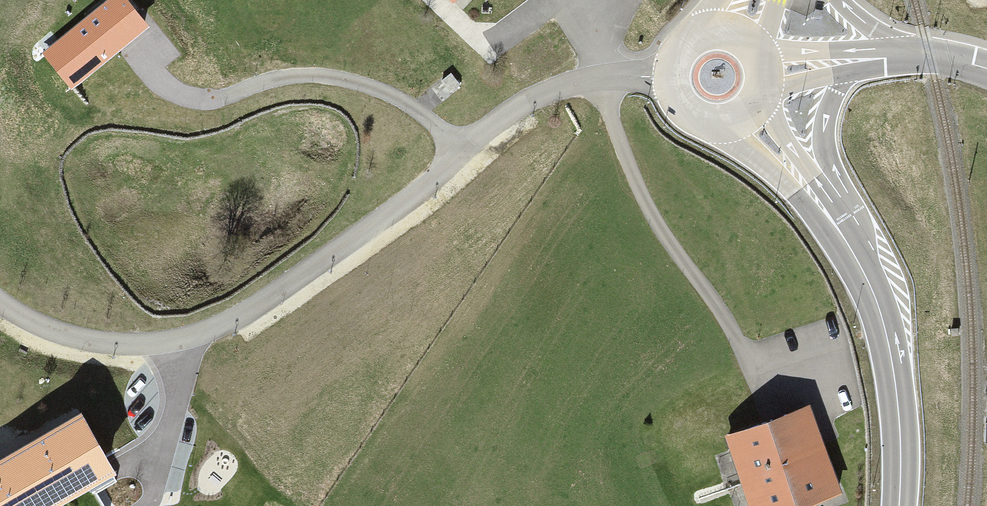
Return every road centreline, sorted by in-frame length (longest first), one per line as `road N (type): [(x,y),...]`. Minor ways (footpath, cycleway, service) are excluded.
road 1 (residential): [(669,77),(588,79),(527,102),(324,260),(248,311),(184,338)]
road 2 (primary): [(825,211),(857,258),(887,336),(899,505)]
road 3 (residential): [(184,338),(114,348),(54,335),(0,304)]
road 4 (residential): [(184,338),(174,403),(141,505)]
road 5 (secondary): [(825,211),(827,114),(862,59)]
road 6 (primary): [(712,124),(825,211)]
road 7 (primary): [(825,211),(762,96)]

